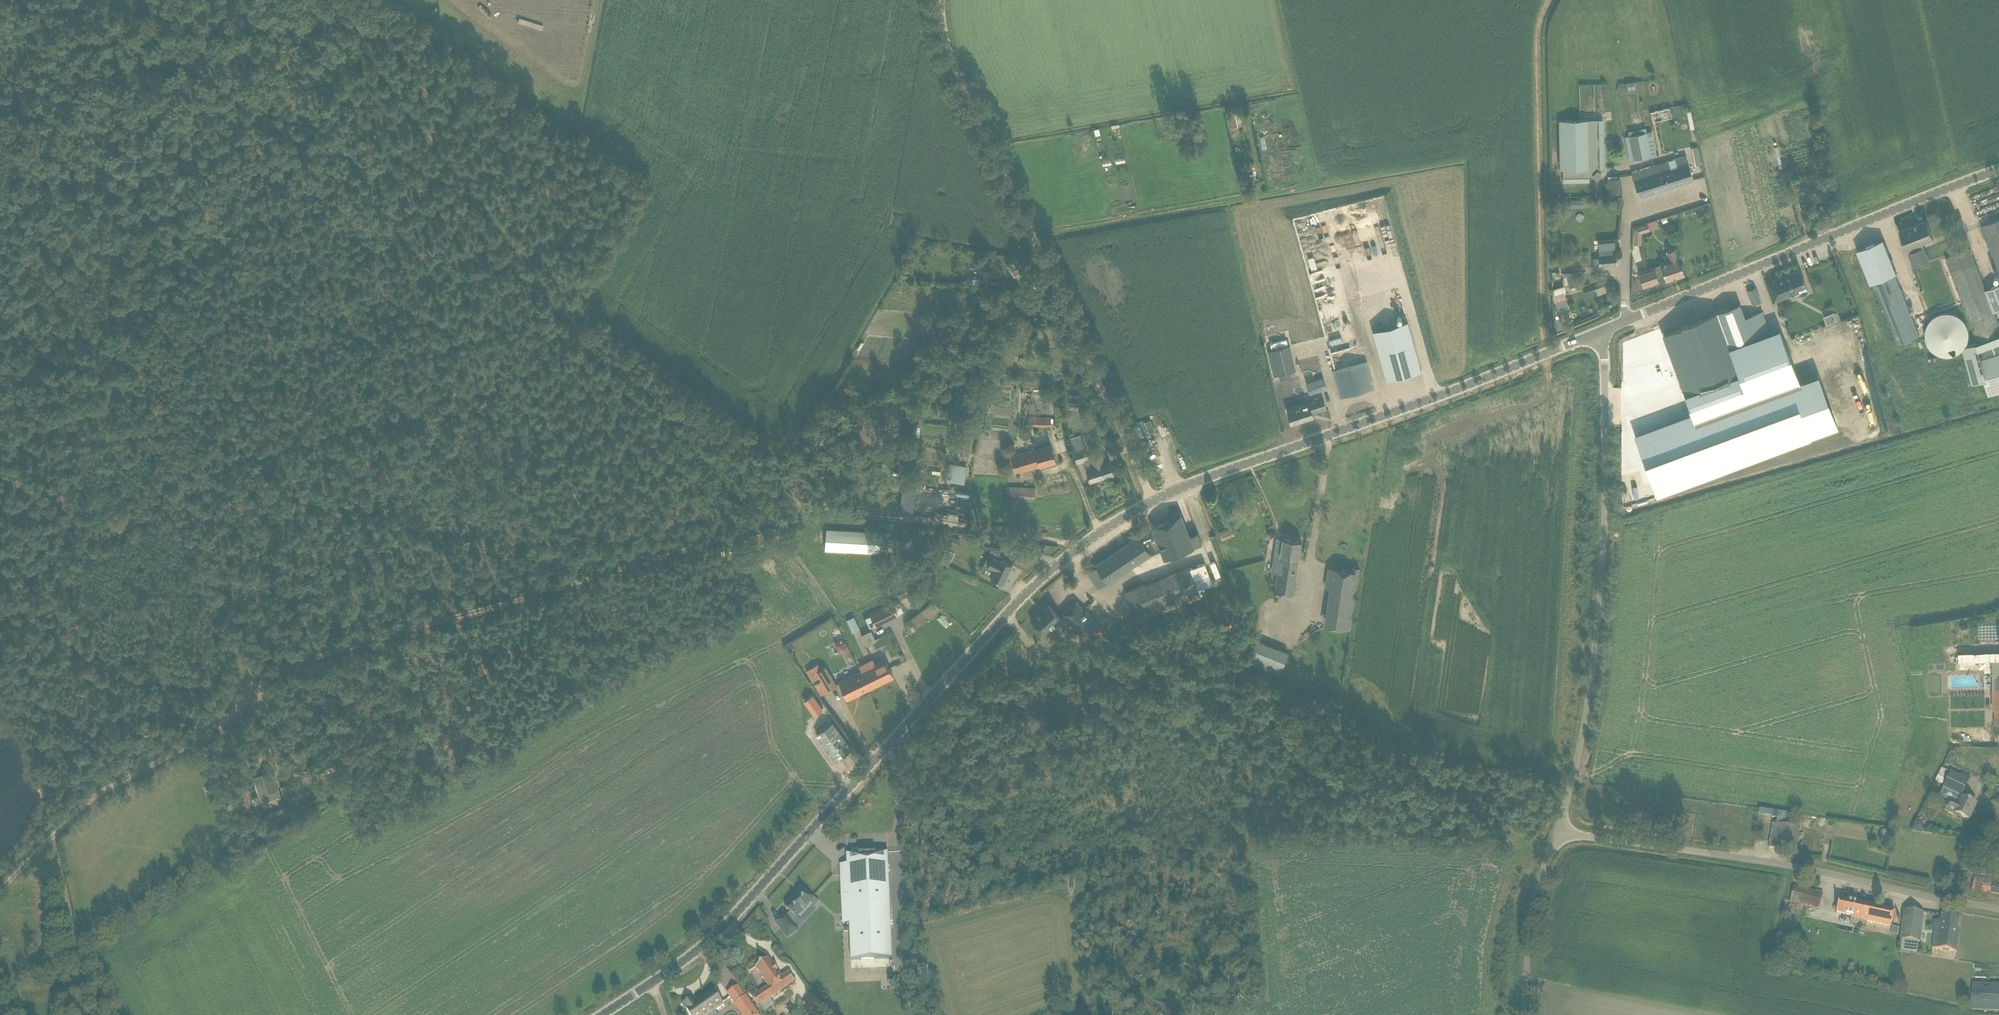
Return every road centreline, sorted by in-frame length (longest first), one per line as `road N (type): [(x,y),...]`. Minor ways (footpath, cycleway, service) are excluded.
road 1 (track): [(338,0),(358,37),(330,83),(264,91),(180,131),(137,138),(149,391),(188,506),(94,535),(65,569),(63,626),(102,670),(225,694),(308,660),(600,574),(525,373),(591,346),(826,510)]
road 2 (unclassified): [(603,1014),(740,909),(1009,610),(1116,521),(1212,475),(1597,333)]
road 3 (track): [(943,0),(950,54),(1151,502)]
road 4 (track): [(188,506),(252,683),(233,711),(195,740),(90,802),(0,892)]
road 5 (unclassified): [(1559,832),(1598,615),(1604,350),(1597,333)]
road 6 (unclassified): [(1998,908),(1559,832)]
road 7 (unclassified): [(1597,333),(1998,168)]
road 8 (track): [(358,37),(591,346)]
road 9 (track): [(179,479),(525,373)]
road 10 (track): [(826,510),(1081,546)]
road 11 (track): [(600,574),(797,512),(826,510)]
road 12 (unclassified): [(1524,1014),(1534,908),(1559,832)]
road 13 (track): [(137,138),(0,196)]

